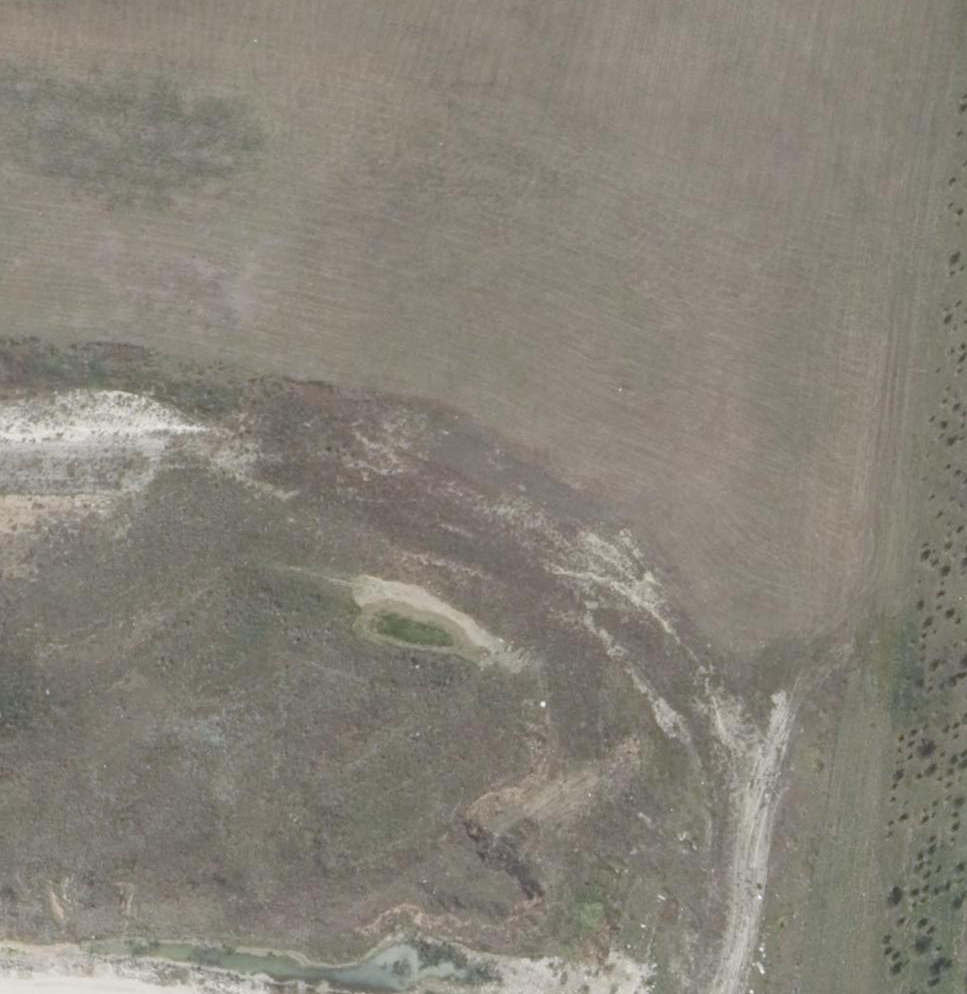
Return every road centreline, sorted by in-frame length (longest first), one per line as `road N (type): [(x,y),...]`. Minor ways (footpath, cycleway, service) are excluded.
road 1 (track): [(721,993),(742,778),(709,684),(555,548),(431,493),(0,448)]

